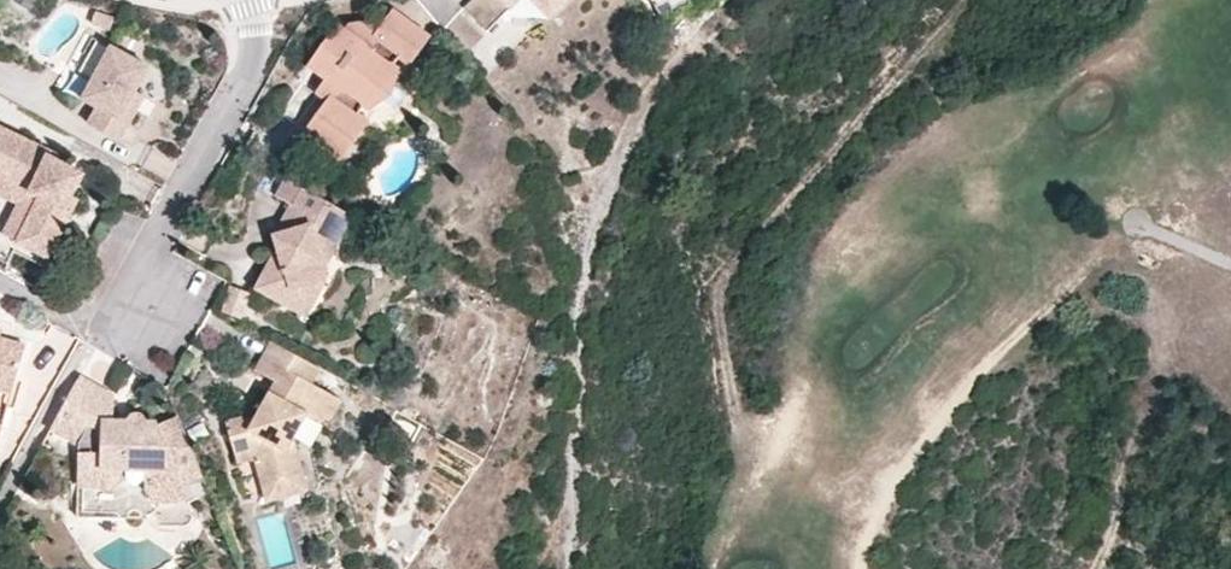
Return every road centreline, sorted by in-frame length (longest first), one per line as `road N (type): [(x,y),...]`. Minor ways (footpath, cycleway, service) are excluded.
road 1 (residential): [(260,0),(255,71),(119,329)]

